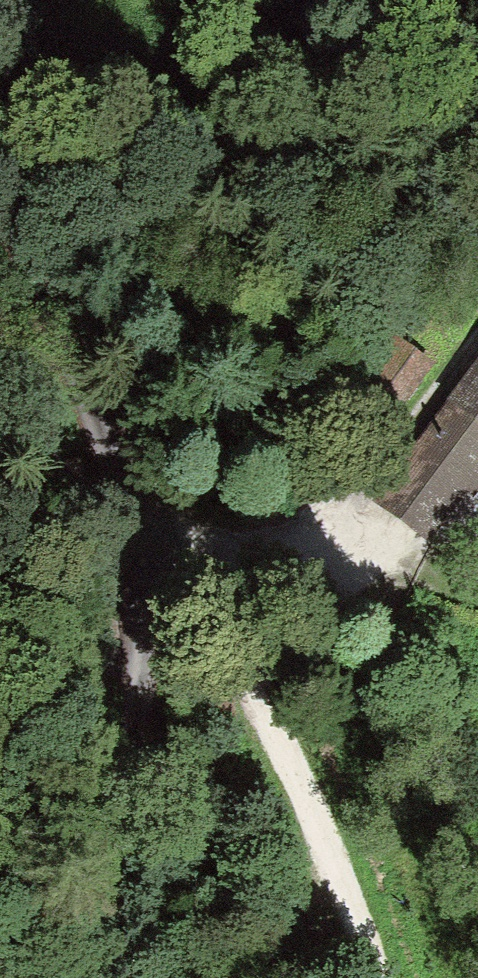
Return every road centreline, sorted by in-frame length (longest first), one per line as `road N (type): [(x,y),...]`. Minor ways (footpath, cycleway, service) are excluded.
road 1 (unclassified): [(88,977),(144,678),(149,565),(0,201)]
road 2 (track): [(149,565),(232,657),(368,977)]
road 3 (track): [(149,565),(298,534),(477,335)]
road 4 (track): [(0,436),(149,565)]

